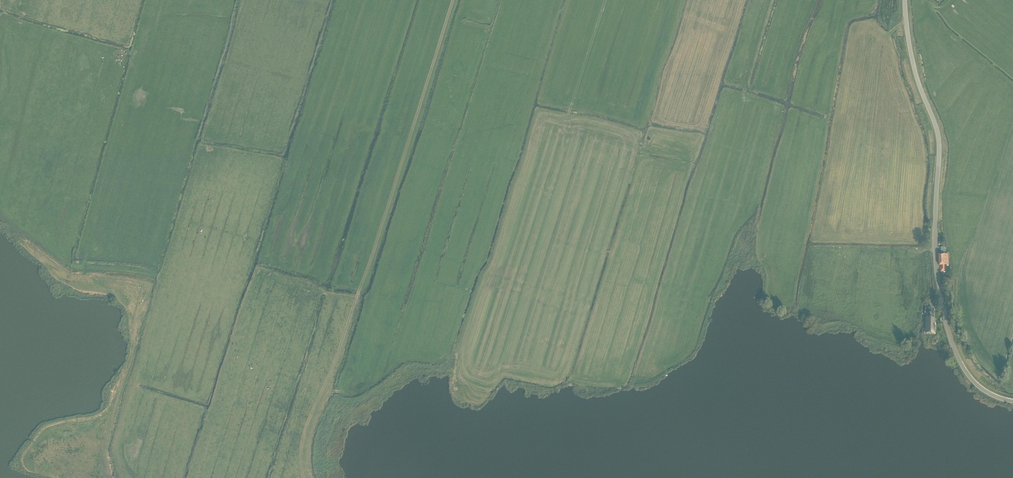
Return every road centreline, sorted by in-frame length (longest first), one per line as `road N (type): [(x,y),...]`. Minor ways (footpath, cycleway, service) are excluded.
road 1 (tertiary): [(906,11),(939,142),(936,263),(948,329),(971,379),(1012,402)]

